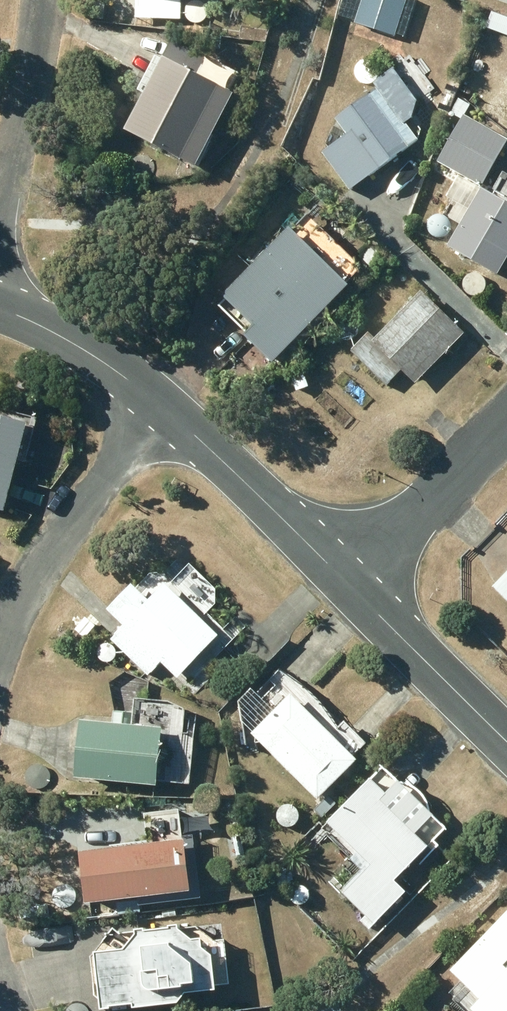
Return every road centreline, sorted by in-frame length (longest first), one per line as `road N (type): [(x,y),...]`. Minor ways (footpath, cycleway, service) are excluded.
road 1 (residential): [(0,638),(52,538),(171,400)]
road 2 (residential): [(353,553),(171,400)]
road 3 (residential): [(506,716),(353,553)]
road 4 (residential): [(506,396),(353,553)]
road 5 (residential): [(0,213),(43,0)]
road 6 (residential): [(171,400),(0,291)]

